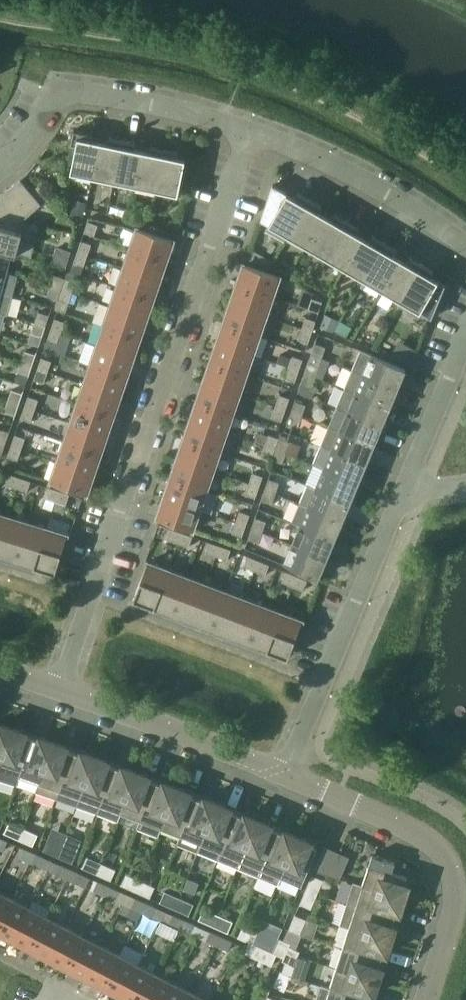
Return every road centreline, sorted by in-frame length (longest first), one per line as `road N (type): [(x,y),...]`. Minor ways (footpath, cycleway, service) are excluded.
road 1 (residential): [(60,690),(248,131)]
road 2 (unclassified): [(427,999),(453,914),(445,855),(425,837),(290,775)]
road 3 (residential): [(290,775),(402,486)]
road 4 (residential): [(248,131),(80,92),(61,95),(0,164)]
road 5 (unclassified): [(60,690),(290,775)]
road 6 (residential): [(465,243),(248,131)]
road 7 (residential): [(402,486),(465,312)]

